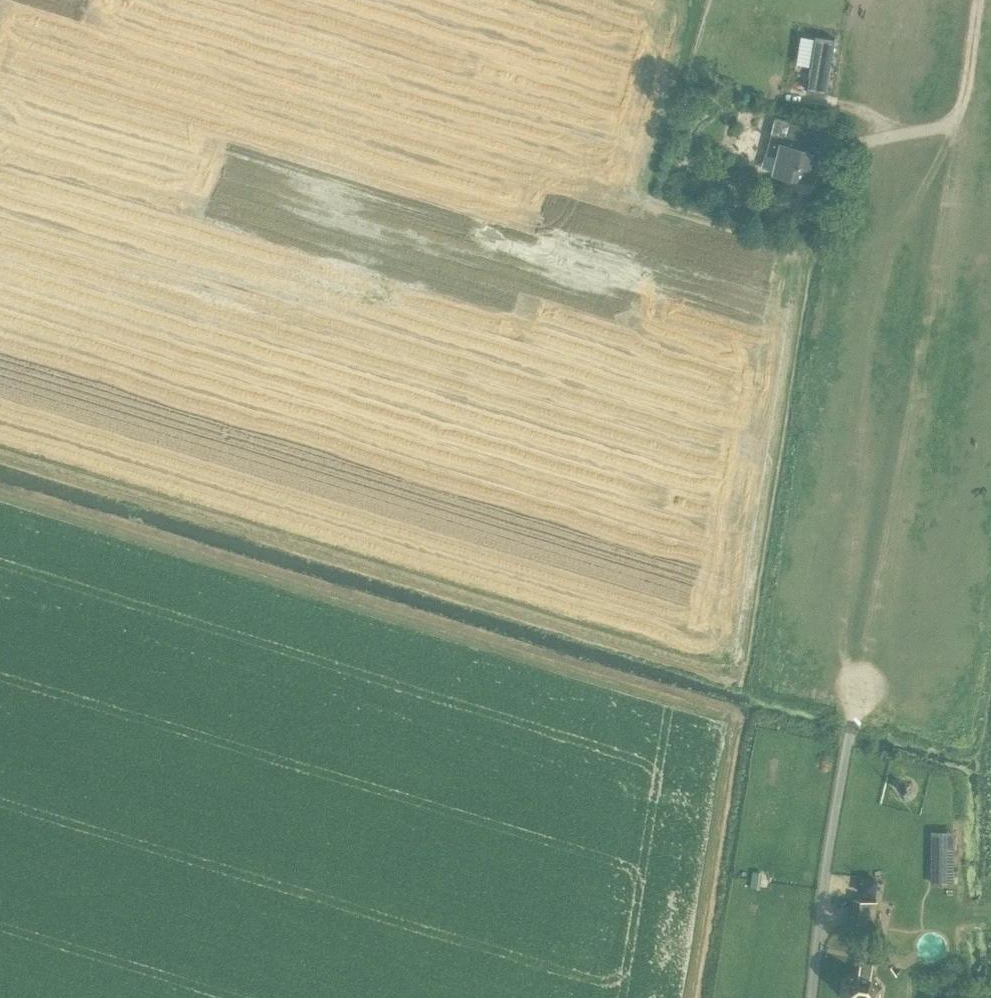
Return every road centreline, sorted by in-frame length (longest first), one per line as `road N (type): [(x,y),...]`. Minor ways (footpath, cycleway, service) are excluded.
road 1 (track): [(835,809),(913,410),(958,119)]
road 2 (unclassified): [(813,997),(835,809)]
road 3 (track): [(958,119),(978,0)]

